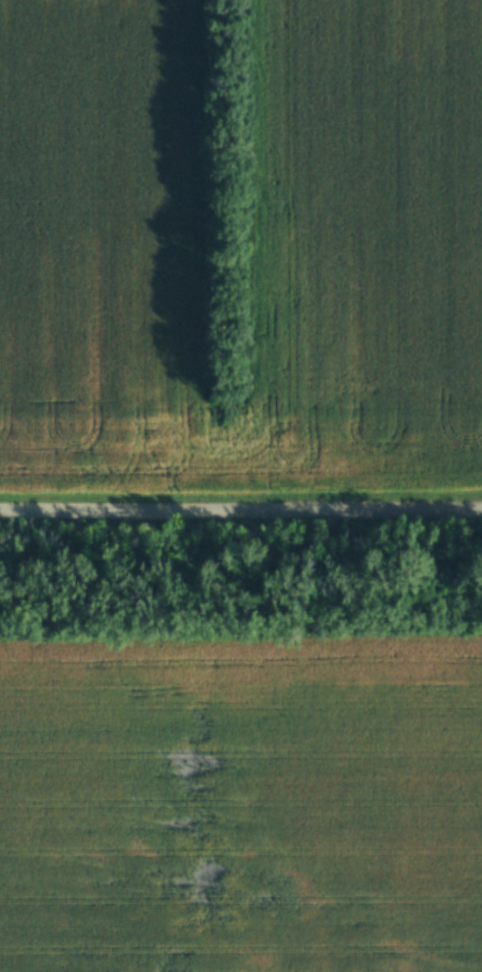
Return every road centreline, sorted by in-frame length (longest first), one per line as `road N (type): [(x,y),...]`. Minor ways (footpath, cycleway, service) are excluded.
road 1 (residential): [(481,510),(0,512)]

